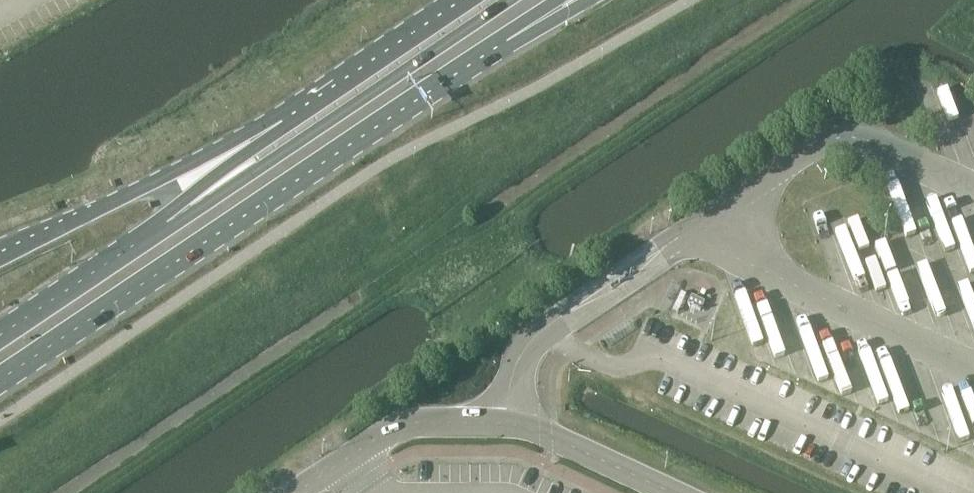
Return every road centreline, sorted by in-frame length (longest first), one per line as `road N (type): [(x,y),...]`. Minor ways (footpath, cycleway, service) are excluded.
road 1 (primary): [(508,0),(5,332)]
road 2 (primary): [(0,380),(496,40)]
road 3 (trunk): [(468,0),(298,114),(5,332)]
road 4 (unclassified): [(670,492),(514,424),(430,423),(382,438),(299,492)]

